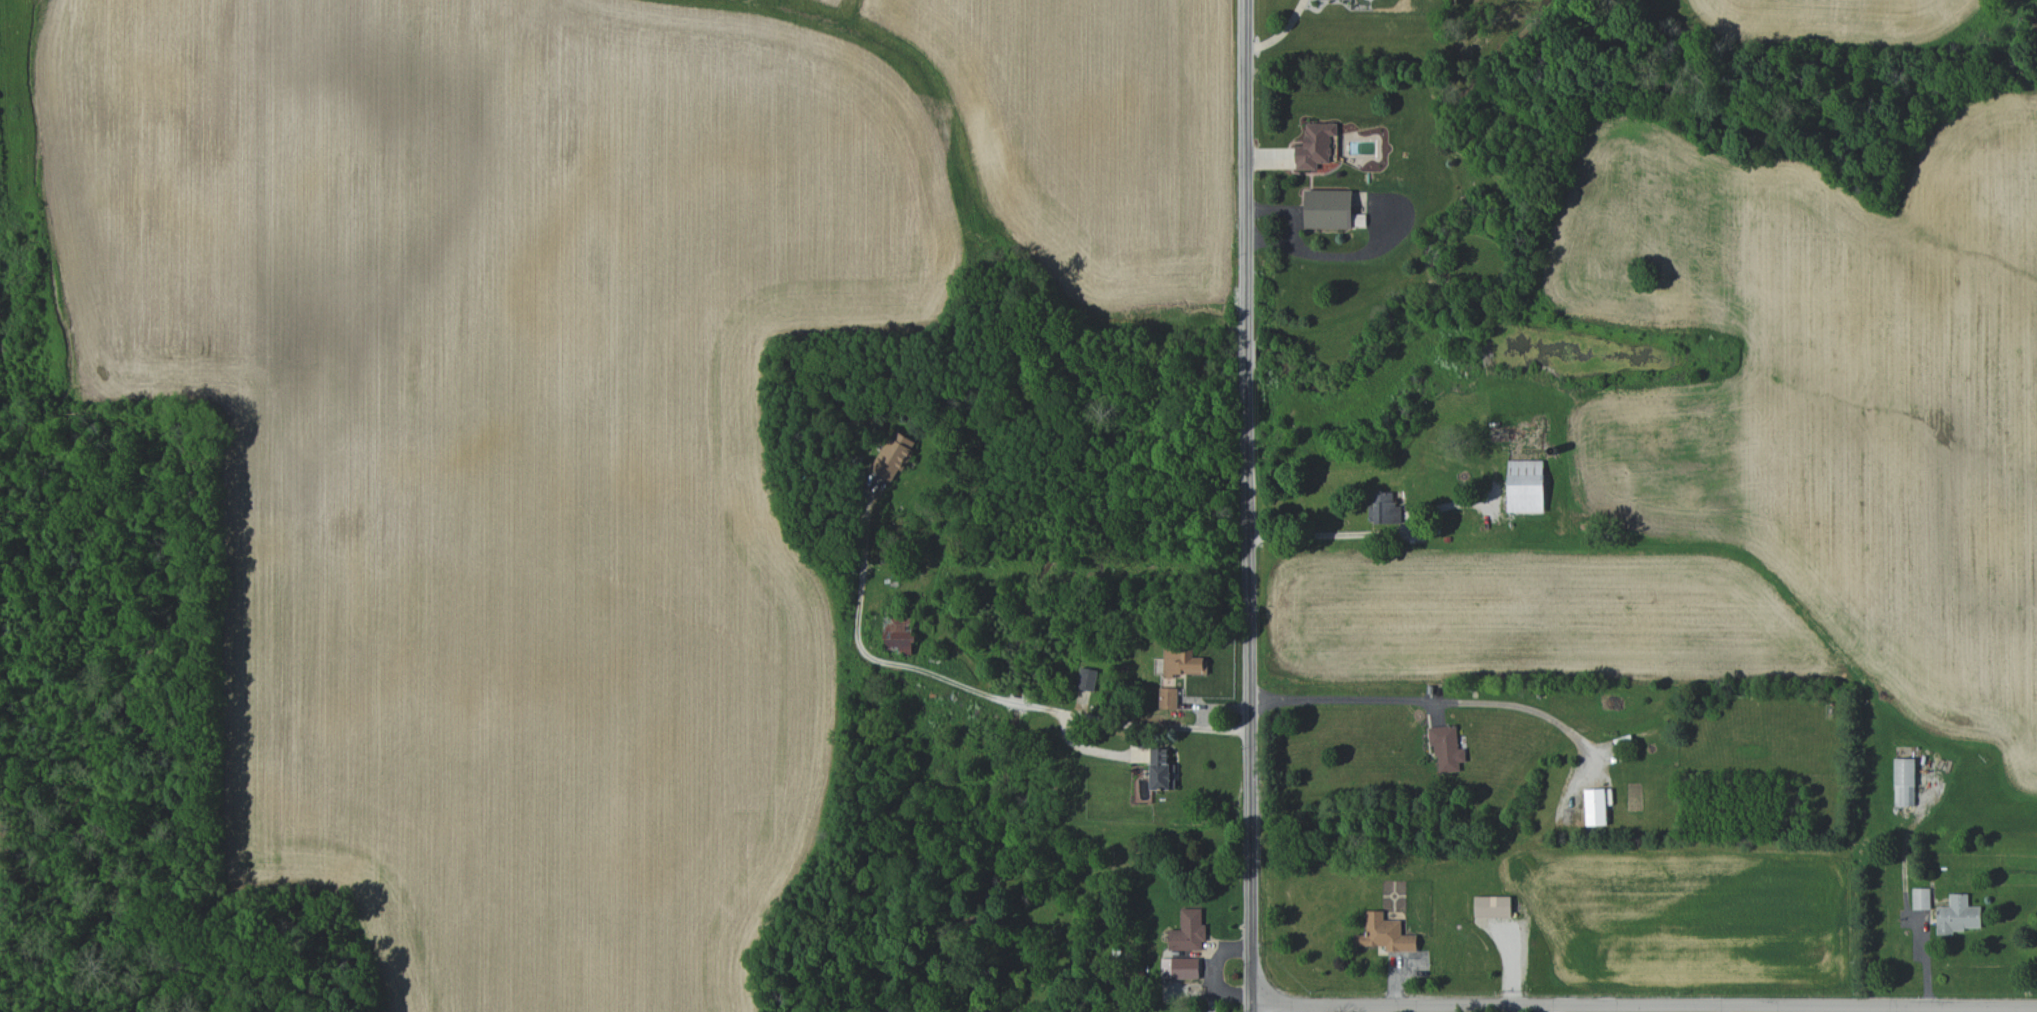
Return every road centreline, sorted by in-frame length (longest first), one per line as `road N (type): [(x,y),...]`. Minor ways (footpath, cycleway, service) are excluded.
road 1 (tertiary): [(1249,1011),(1246,0)]
road 2 (tertiary): [(2036,1007),(1249,1004)]

